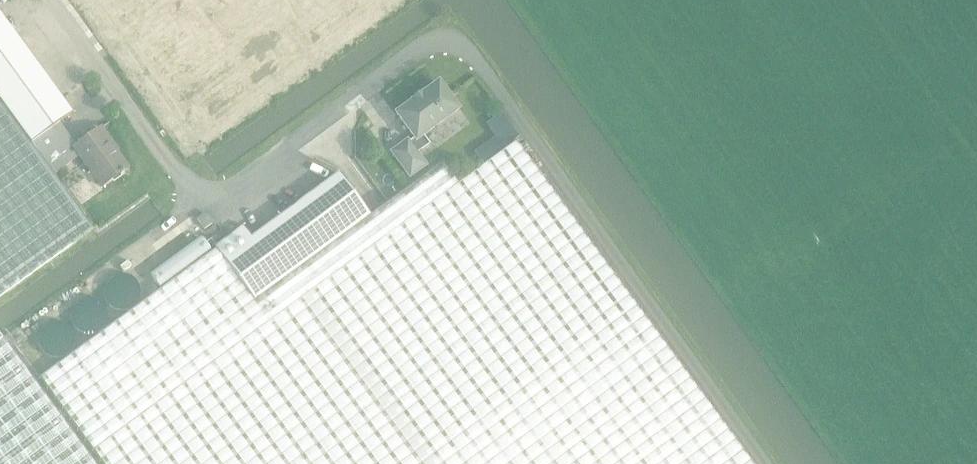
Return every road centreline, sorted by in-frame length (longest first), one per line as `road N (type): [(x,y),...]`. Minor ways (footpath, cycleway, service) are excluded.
road 1 (unclassified): [(766,463),(464,42),(434,47),(224,193),(191,189),(54,0)]

